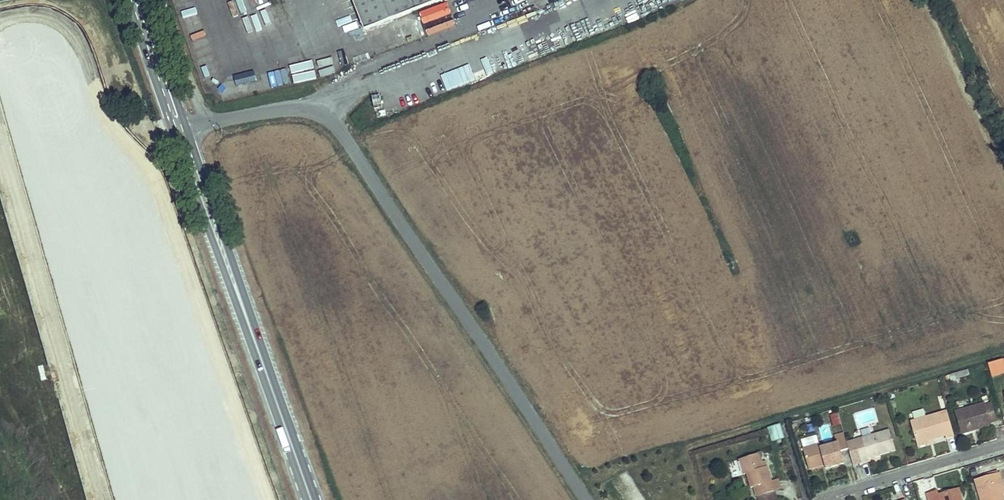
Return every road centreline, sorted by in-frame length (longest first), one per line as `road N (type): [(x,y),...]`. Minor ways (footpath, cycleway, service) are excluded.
road 1 (residential): [(588,499),(329,118),(298,106),(176,128)]
road 2 (primary): [(176,128),(309,499)]
road 3 (residential): [(1003,444),(821,499)]
road 4 (primary): [(131,0),(176,128)]

